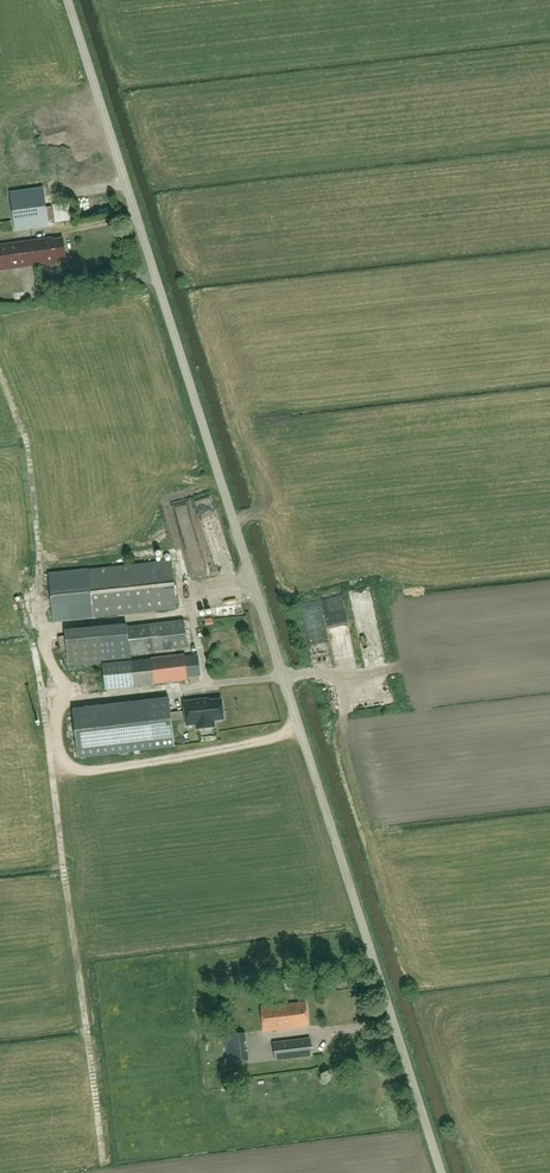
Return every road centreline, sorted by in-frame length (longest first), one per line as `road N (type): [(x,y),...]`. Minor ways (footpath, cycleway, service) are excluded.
road 1 (unclassified): [(441,1172),(65,0)]

